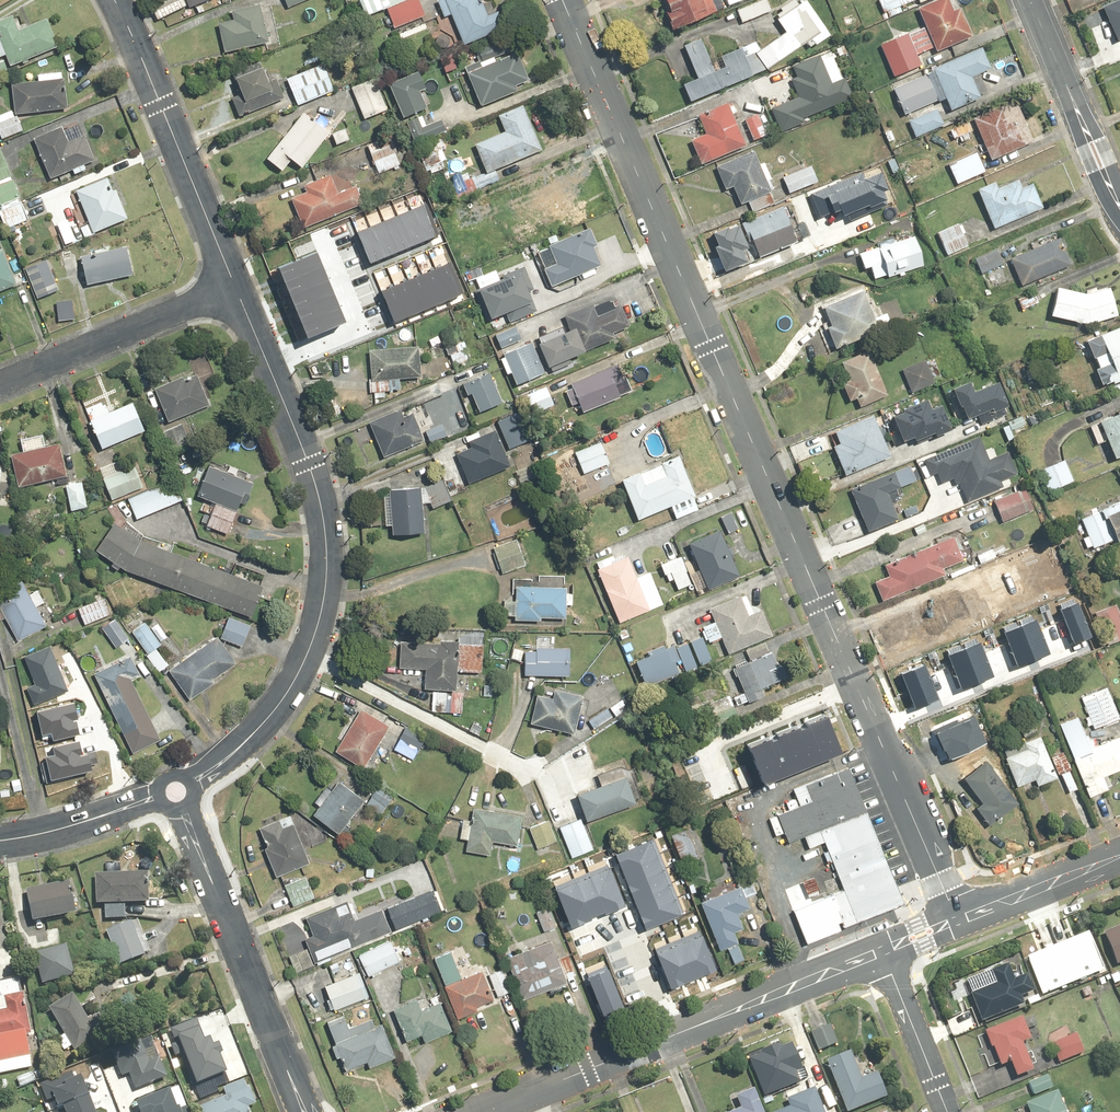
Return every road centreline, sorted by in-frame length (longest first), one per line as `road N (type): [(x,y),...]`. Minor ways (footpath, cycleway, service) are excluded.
road 1 (residential): [(952,912),(561,0)]
road 2 (residential): [(198,777),(236,750),(289,690),(314,635),(326,559),(306,458),(236,290)]
road 3 (residential): [(472,1111),(877,946)]
road 4 (residential): [(187,805),(307,1111)]
road 5 (residential): [(236,290),(115,0)]
road 6 (residential): [(0,382),(236,290)]
road 7 (tertiary): [(1119,203),(1031,0)]
road 8 (residential): [(943,1111),(877,946)]
road 9 (residential): [(952,912),(1119,852)]
road 10 (residential): [(0,839),(105,819),(161,797)]

